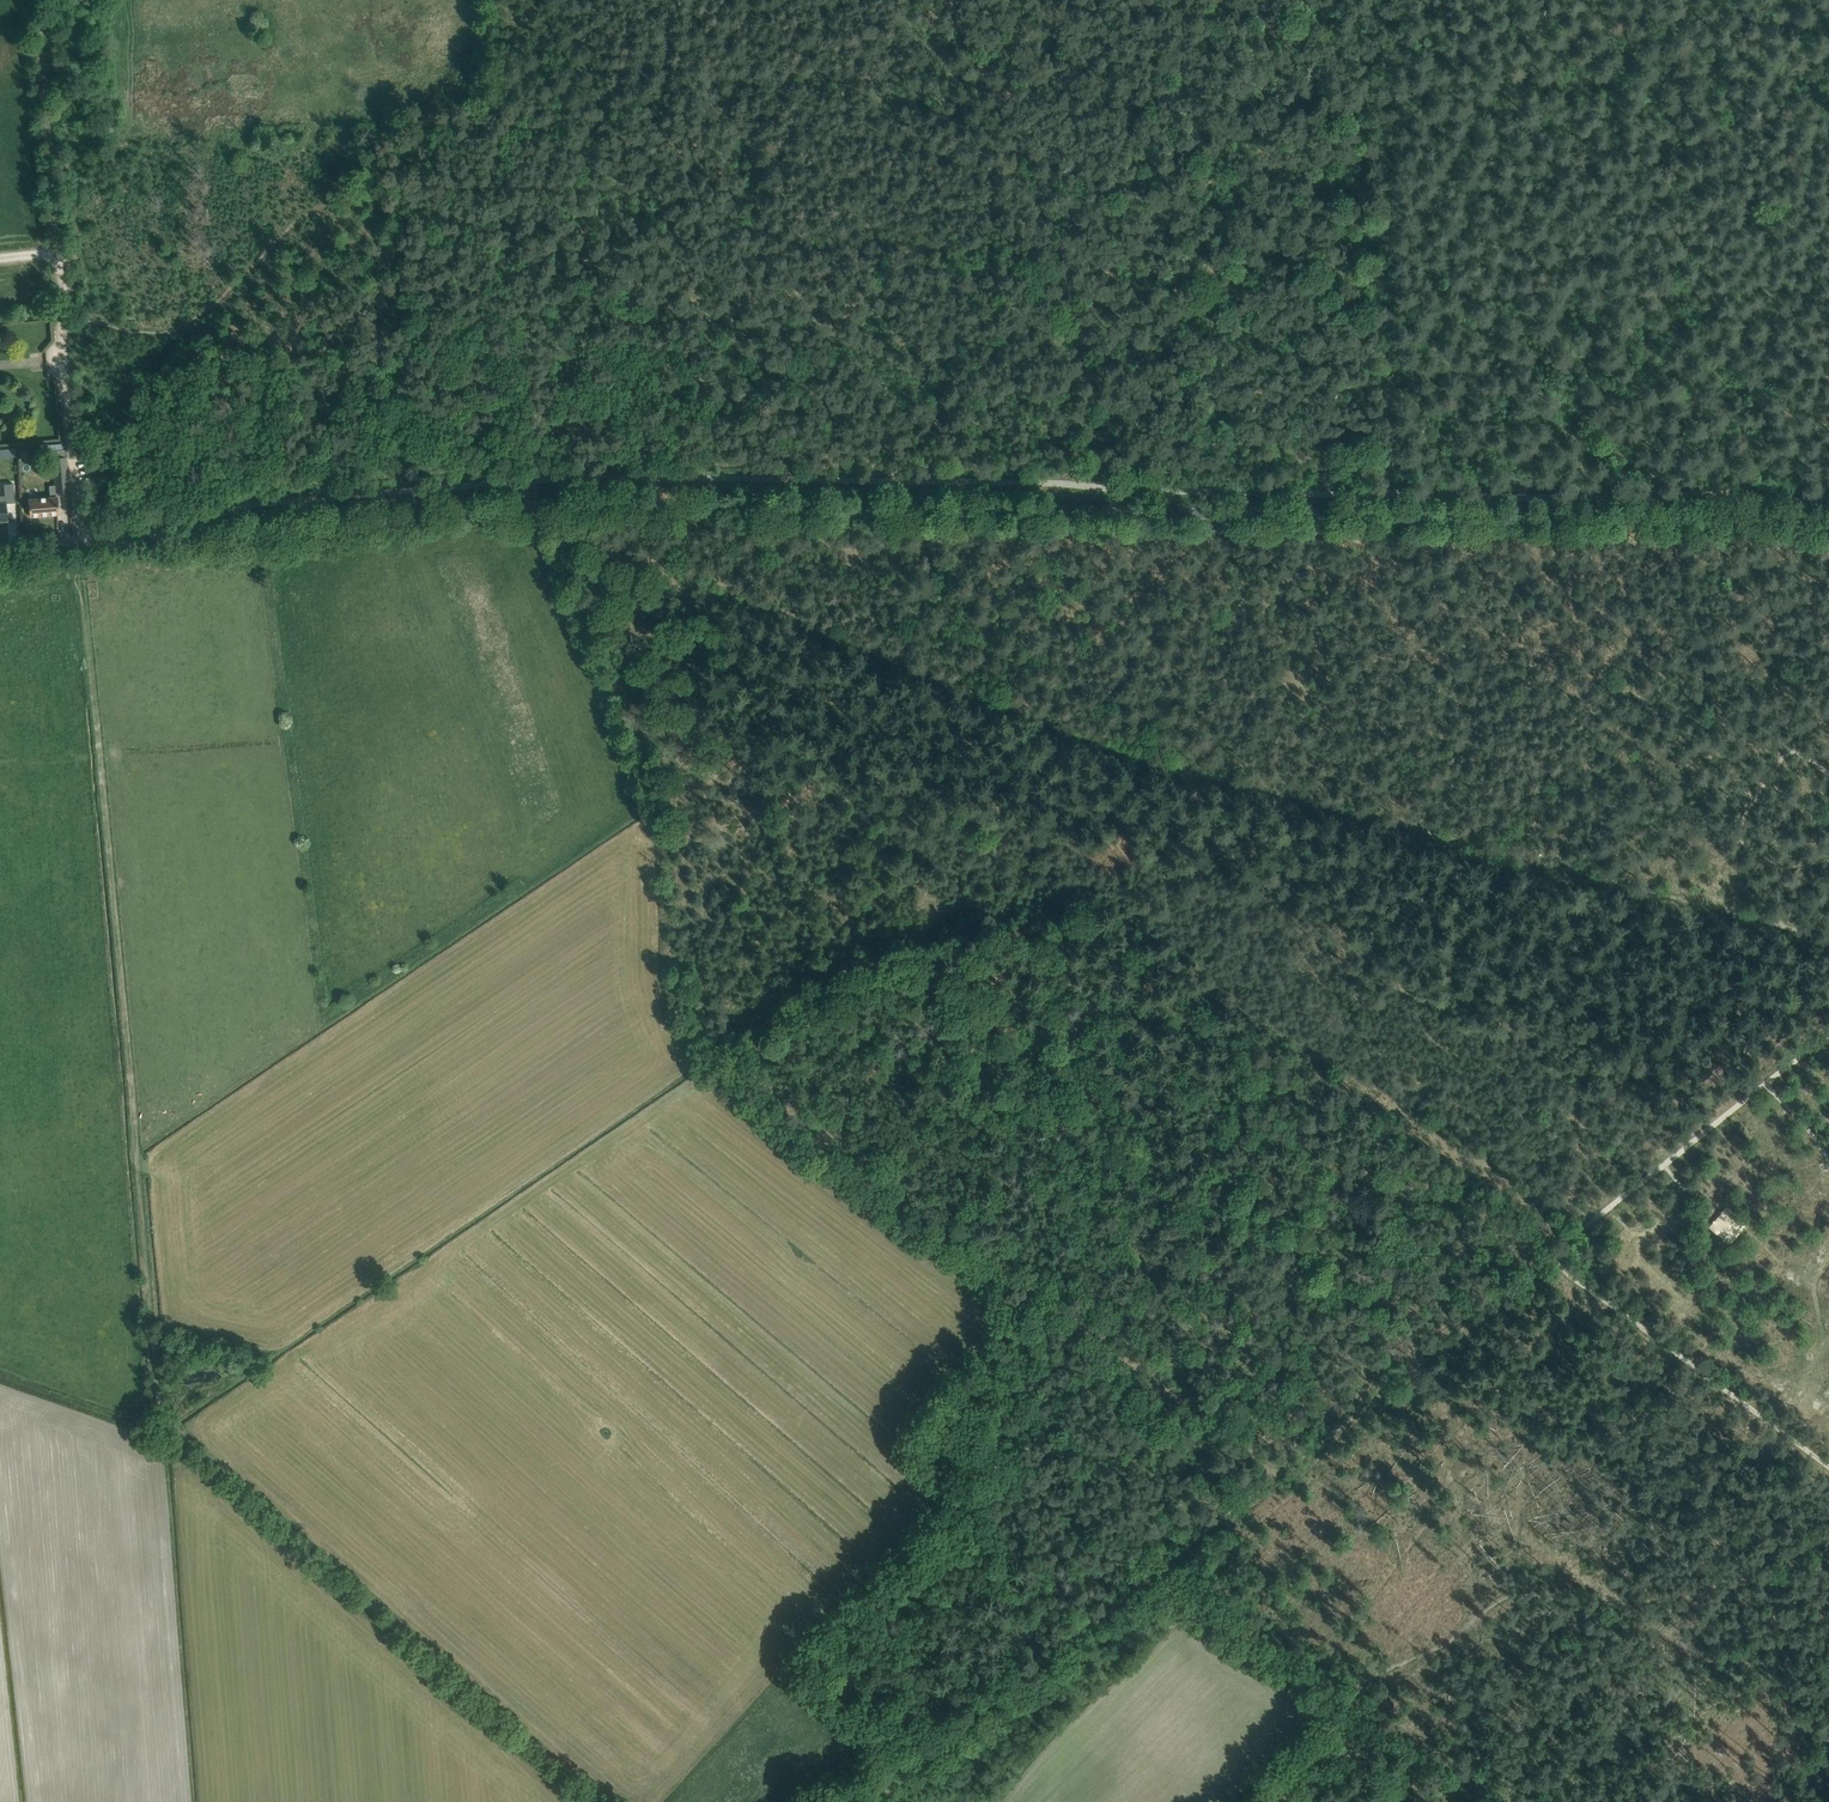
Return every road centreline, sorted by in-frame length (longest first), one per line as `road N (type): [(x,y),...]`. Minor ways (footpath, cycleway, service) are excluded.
road 1 (tertiary): [(172,537),(606,507),(1828,521)]
road 2 (track): [(64,324),(79,539)]
road 3 (track): [(937,1747),(833,1649)]

